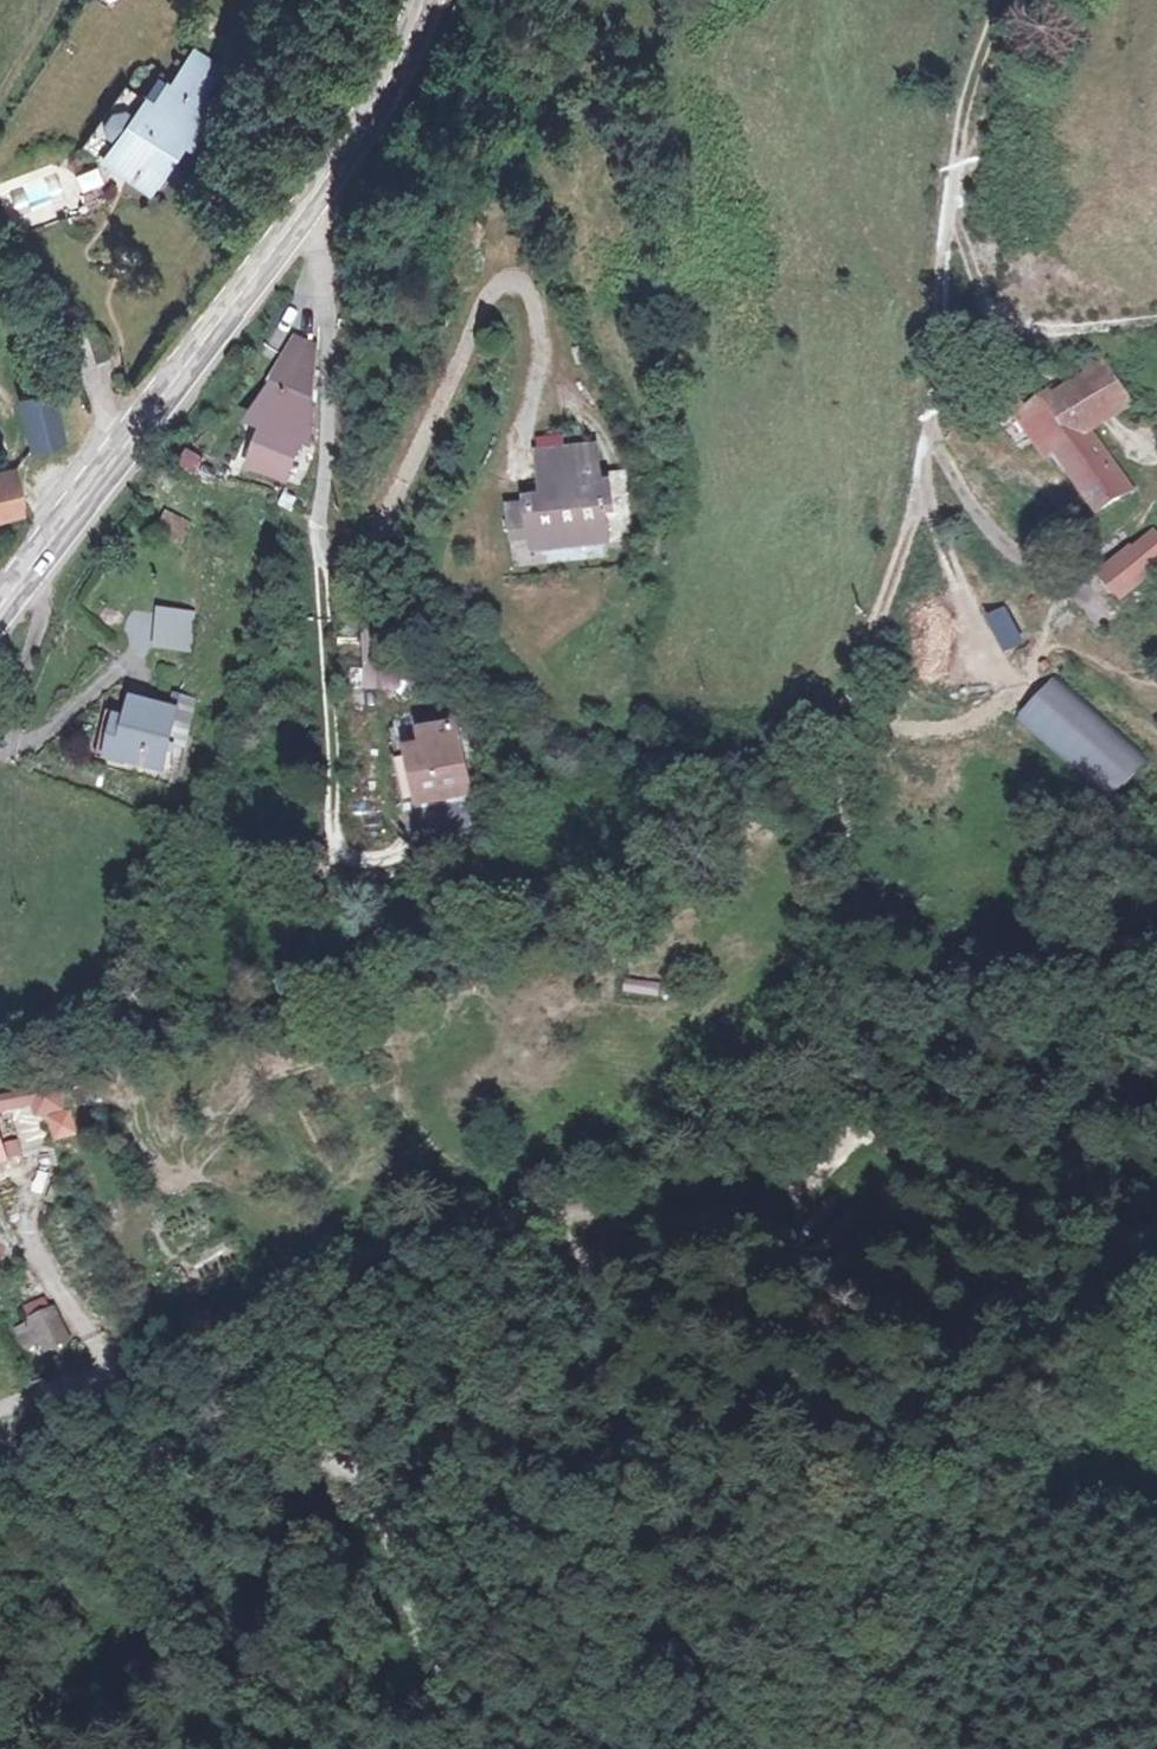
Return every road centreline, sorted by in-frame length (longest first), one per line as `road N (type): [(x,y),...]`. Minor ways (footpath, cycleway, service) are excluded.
road 1 (track): [(0,1084),(452,965),(621,895),(774,742),(856,711)]
road 2 (unclassified): [(0,1408),(487,1227),(728,1218),(807,1182),(853,1132)]
road 3 (secondary): [(0,610),(322,190),(386,95),(430,0)]
road 4 (track): [(85,1378),(114,1423),(162,1445),(325,1448),(446,1600),(517,1748)]
road 5 (track): [(561,1223),(596,1348),(622,1530),(718,1718),(745,1748)]
road 6 (track): [(856,711),(894,580),(948,218)]
road 7 (track): [(853,1132),(859,1060),(848,764),(856,711)]
road 8 (track): [(1049,0),(1000,70),(948,218)]
road 9 (track): [(948,218),(968,102),(1007,0)]
road 10 (track): [(0,278),(106,407),(140,430)]

